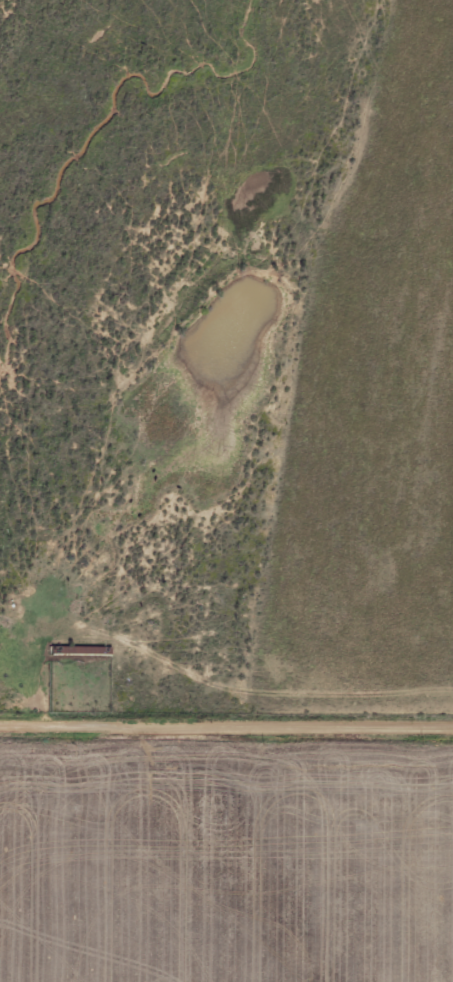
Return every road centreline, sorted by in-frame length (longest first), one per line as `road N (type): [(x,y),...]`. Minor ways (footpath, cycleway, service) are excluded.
road 1 (residential): [(452,724),(0,724)]

